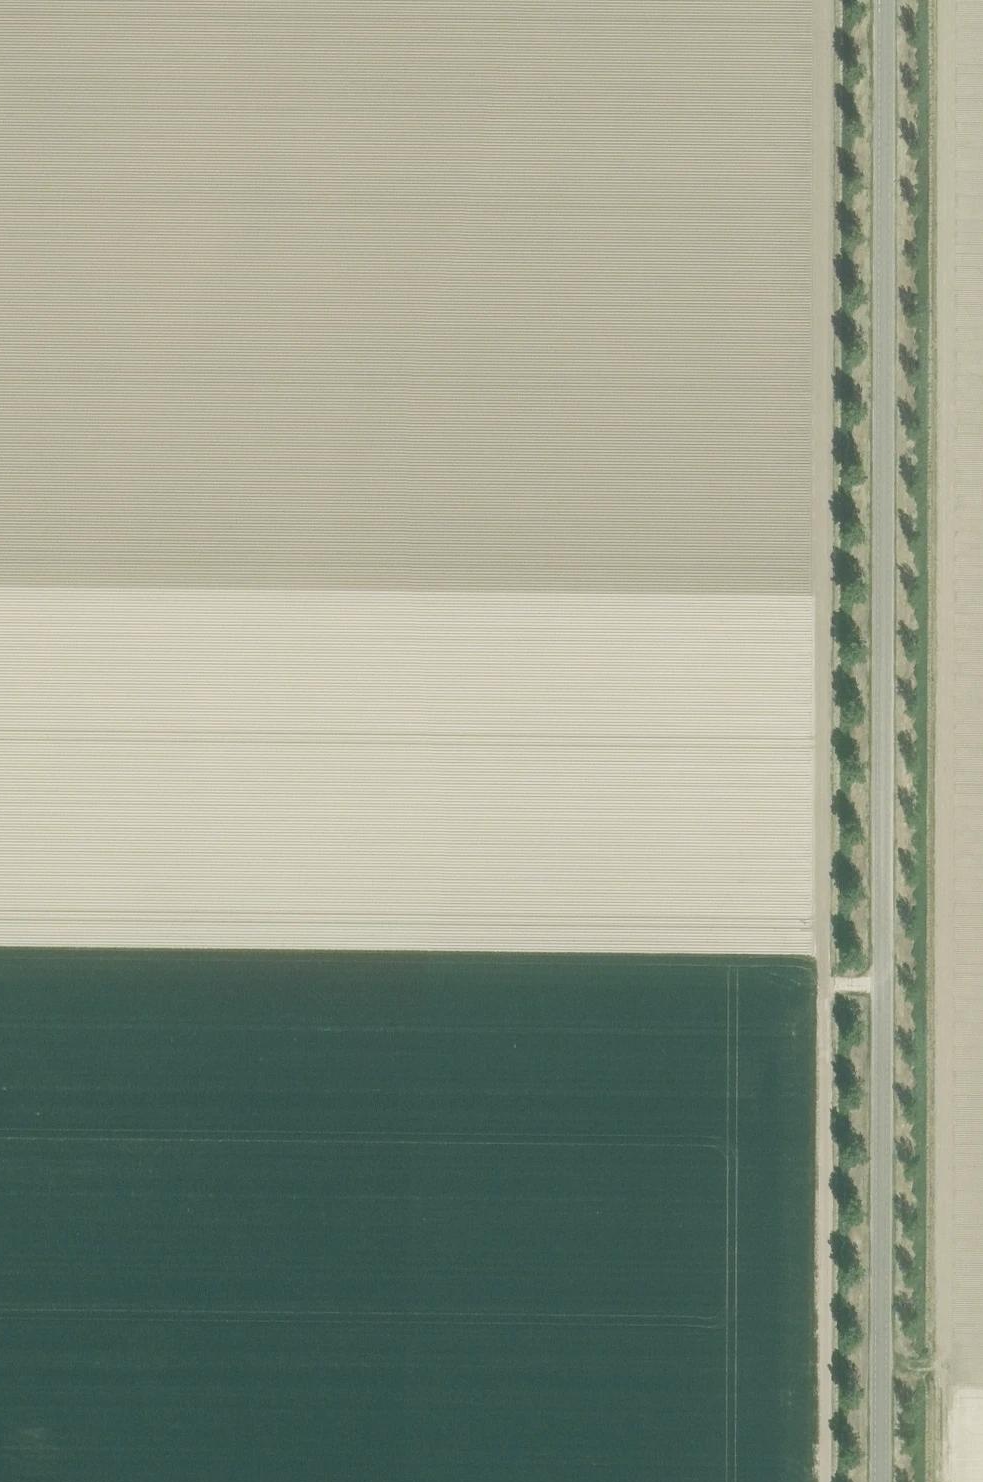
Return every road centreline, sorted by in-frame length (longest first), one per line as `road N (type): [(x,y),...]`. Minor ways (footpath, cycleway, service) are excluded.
road 1 (unclassified): [(880,1481),(885,0)]

